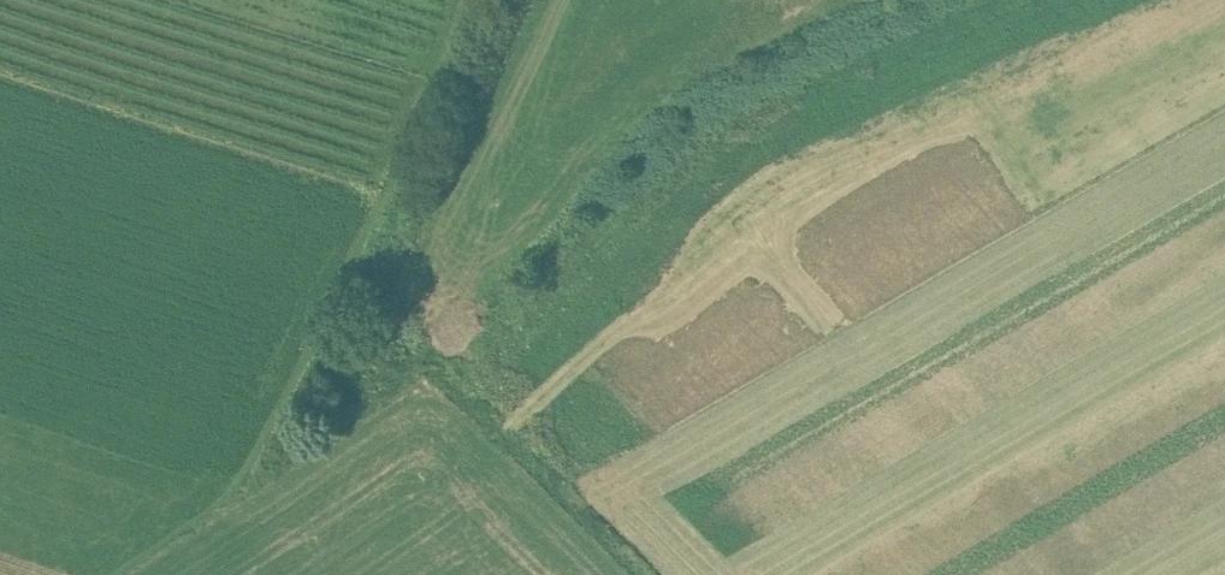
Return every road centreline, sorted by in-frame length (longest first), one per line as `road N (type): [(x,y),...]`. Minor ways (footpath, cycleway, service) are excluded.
road 1 (track): [(102,574),(268,455),(486,0)]

